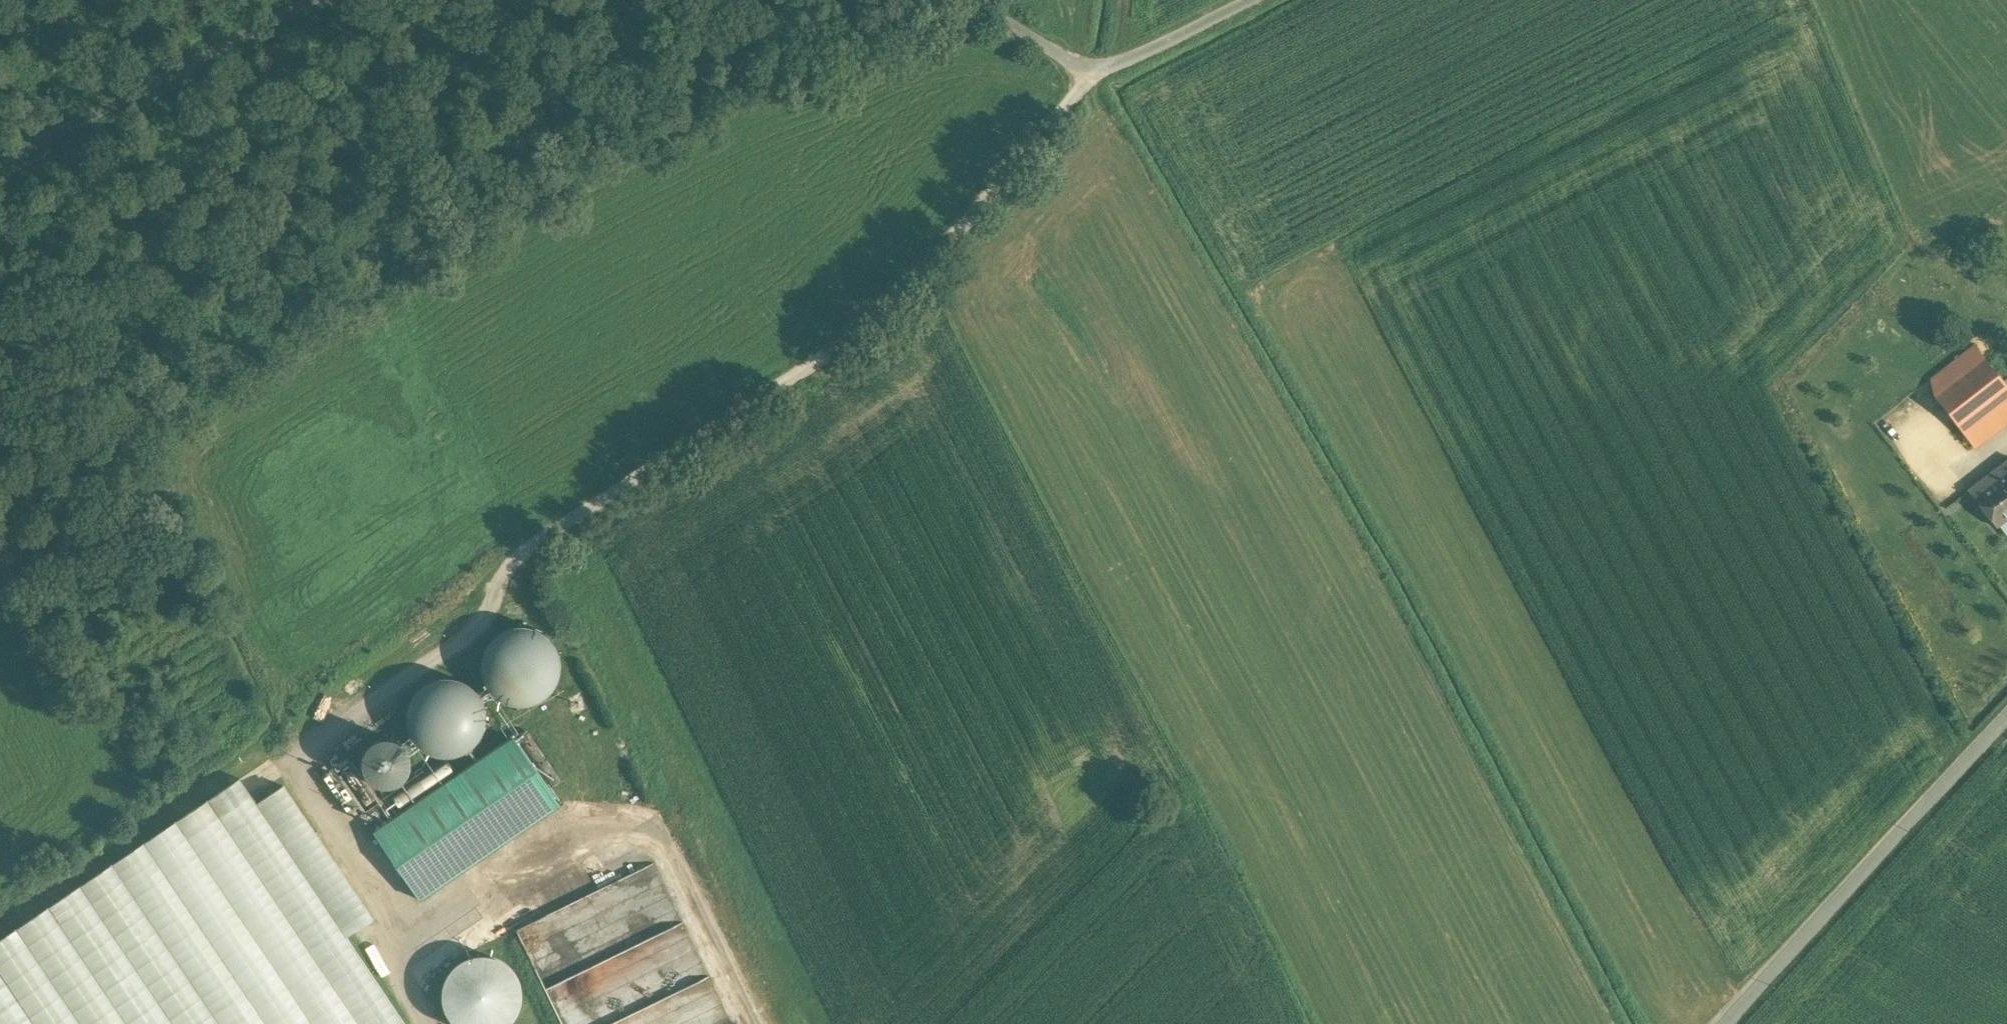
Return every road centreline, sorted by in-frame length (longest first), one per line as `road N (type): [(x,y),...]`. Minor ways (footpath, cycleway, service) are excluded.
road 1 (unclassified): [(1726,1023),(2006,717)]
road 2 (track): [(0,170),(323,0)]
road 3 (track): [(968,0),(1086,72),(1232,0)]

